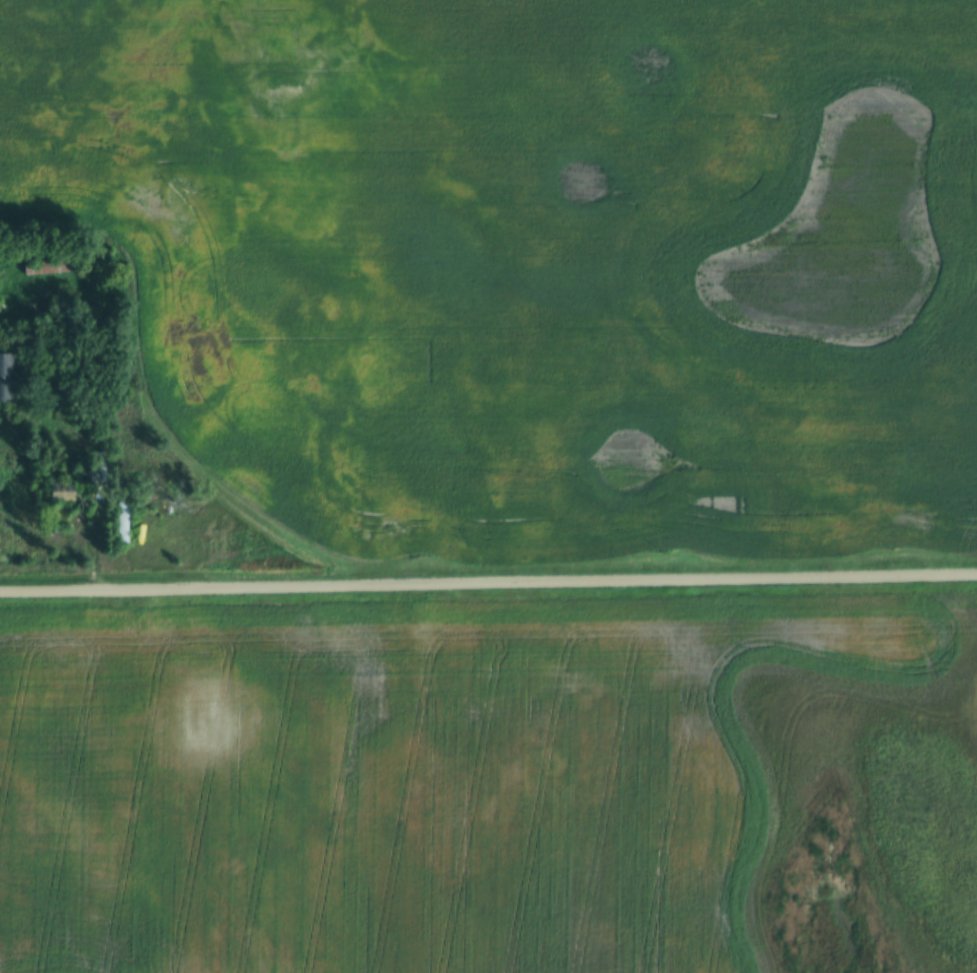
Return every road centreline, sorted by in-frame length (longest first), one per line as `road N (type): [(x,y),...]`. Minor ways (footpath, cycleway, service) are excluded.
road 1 (residential): [(0,594),(976,577)]

